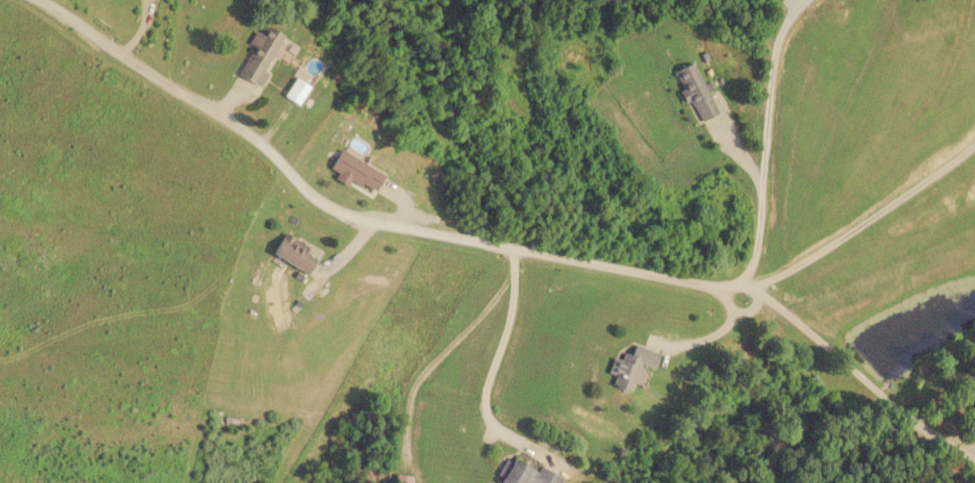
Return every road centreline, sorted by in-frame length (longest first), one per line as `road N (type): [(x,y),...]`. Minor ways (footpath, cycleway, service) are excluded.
road 1 (residential): [(38,0),(251,136),(338,209),(754,284)]

